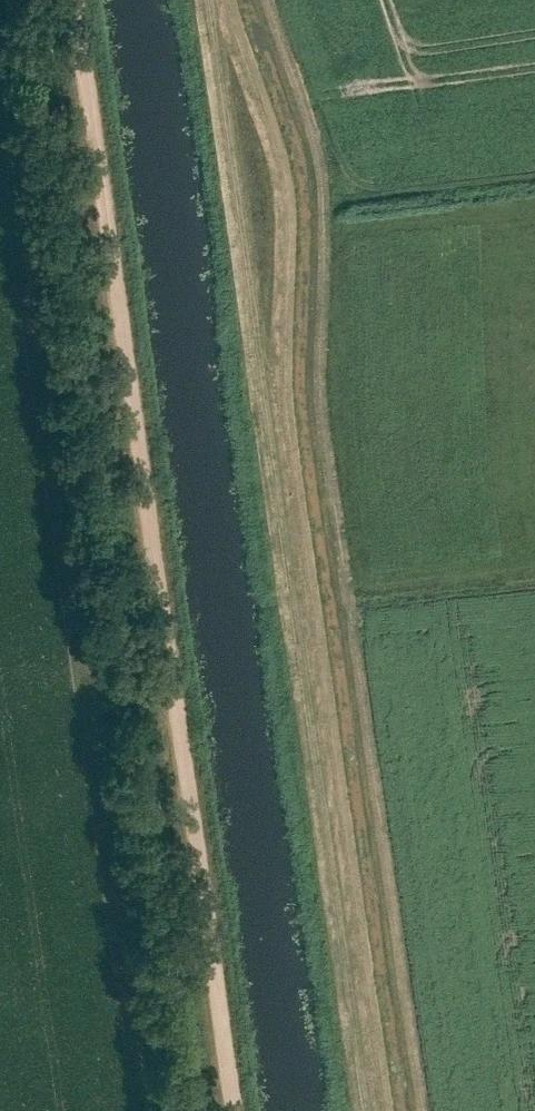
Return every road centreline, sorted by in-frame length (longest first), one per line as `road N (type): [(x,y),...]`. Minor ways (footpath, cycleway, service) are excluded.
road 1 (track): [(200,0),(259,199),(251,342),(364,1110)]
road 2 (track): [(234,1110),(74,0)]

